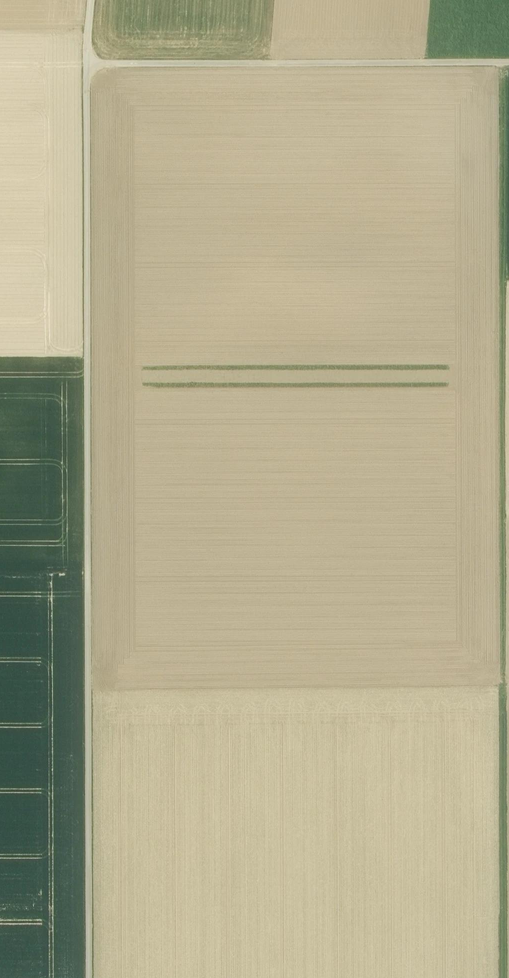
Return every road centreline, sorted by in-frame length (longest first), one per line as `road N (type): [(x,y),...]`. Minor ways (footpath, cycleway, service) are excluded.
road 1 (track): [(502,61),(504,977)]
road 2 (track): [(89,977),(86,65)]
road 3 (track): [(508,61),(86,65)]

